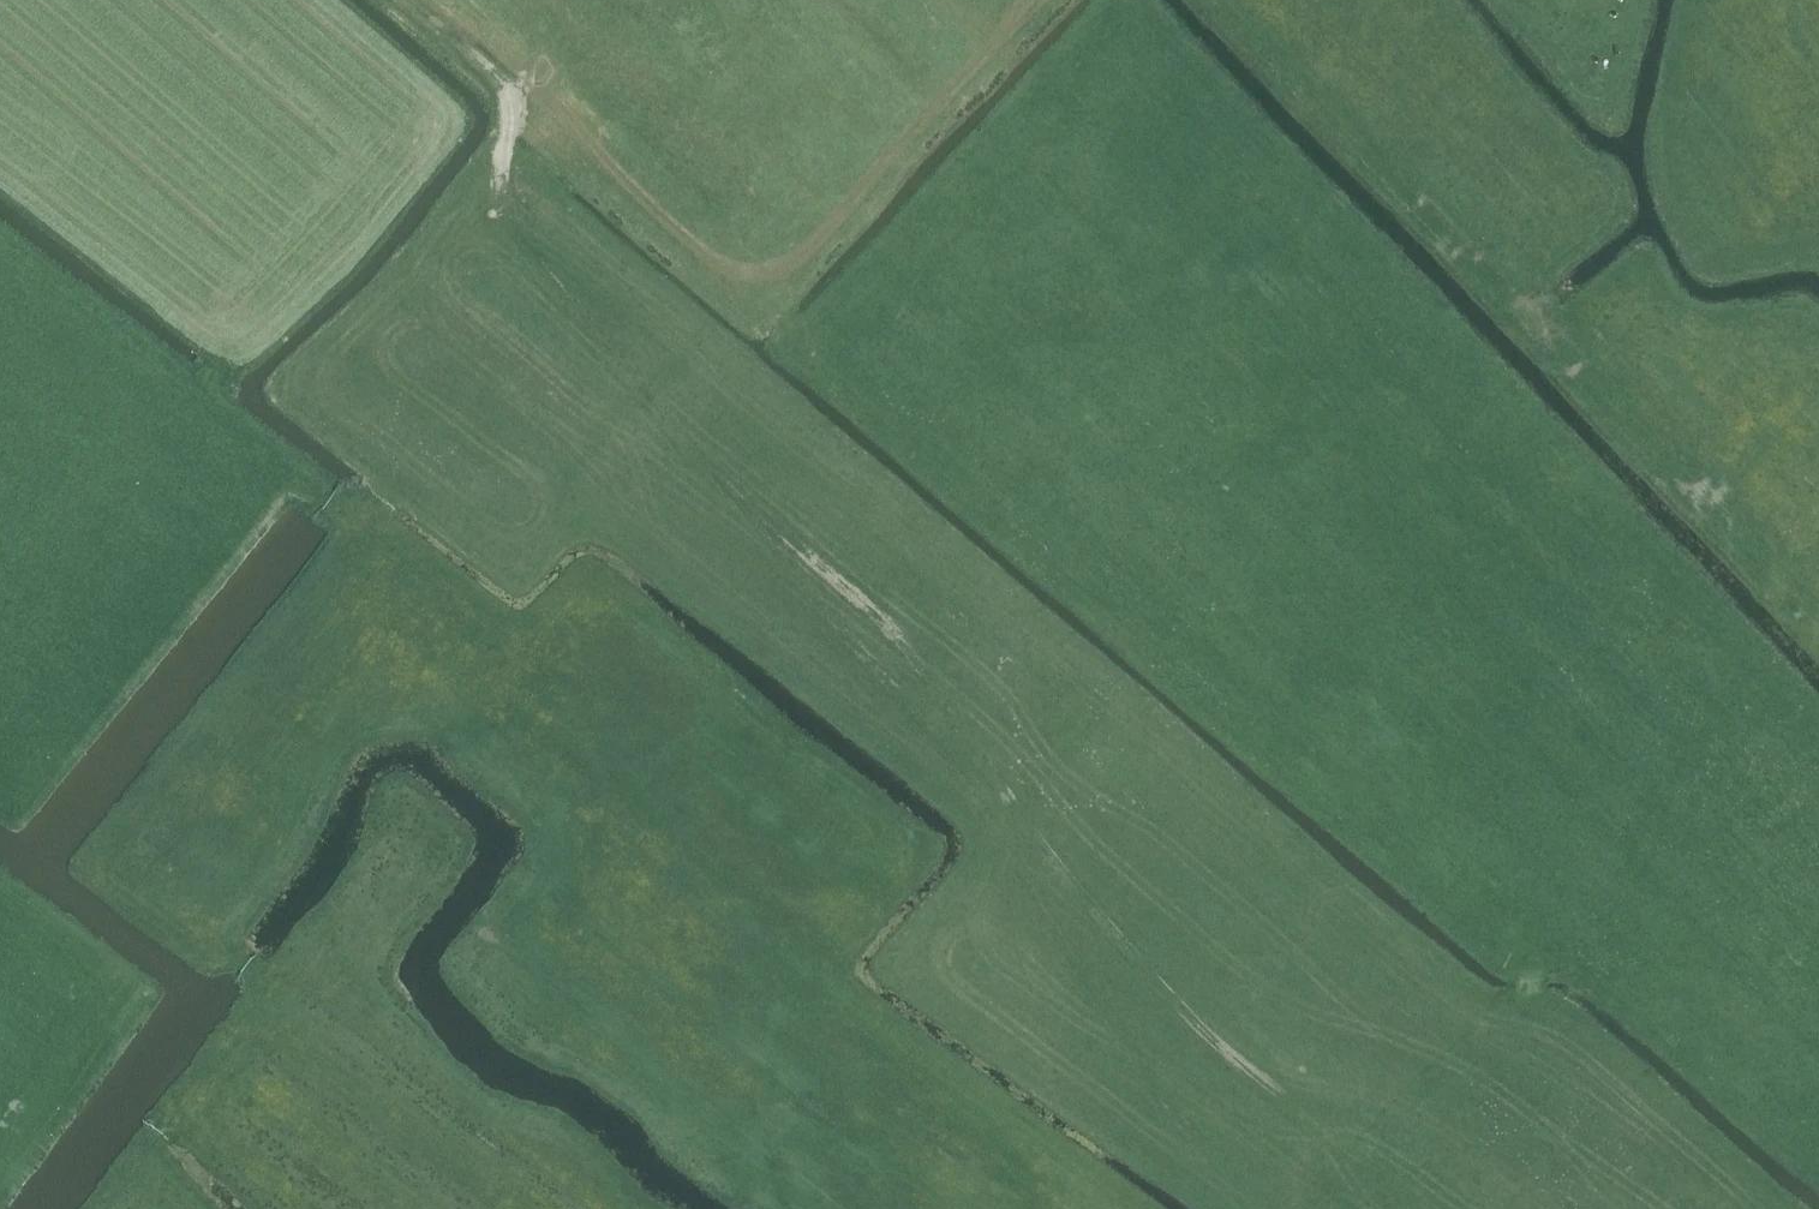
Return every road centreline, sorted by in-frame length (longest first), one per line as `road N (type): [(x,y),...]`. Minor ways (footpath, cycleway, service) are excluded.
road 1 (track): [(399,0),(513,99),(504,210),(630,376),(908,651),(1185,1009),(1418,1208)]
road 2 (track): [(1818,634),(1213,0)]
road 3 (track): [(1364,1163),(1516,1028),(1541,948)]

